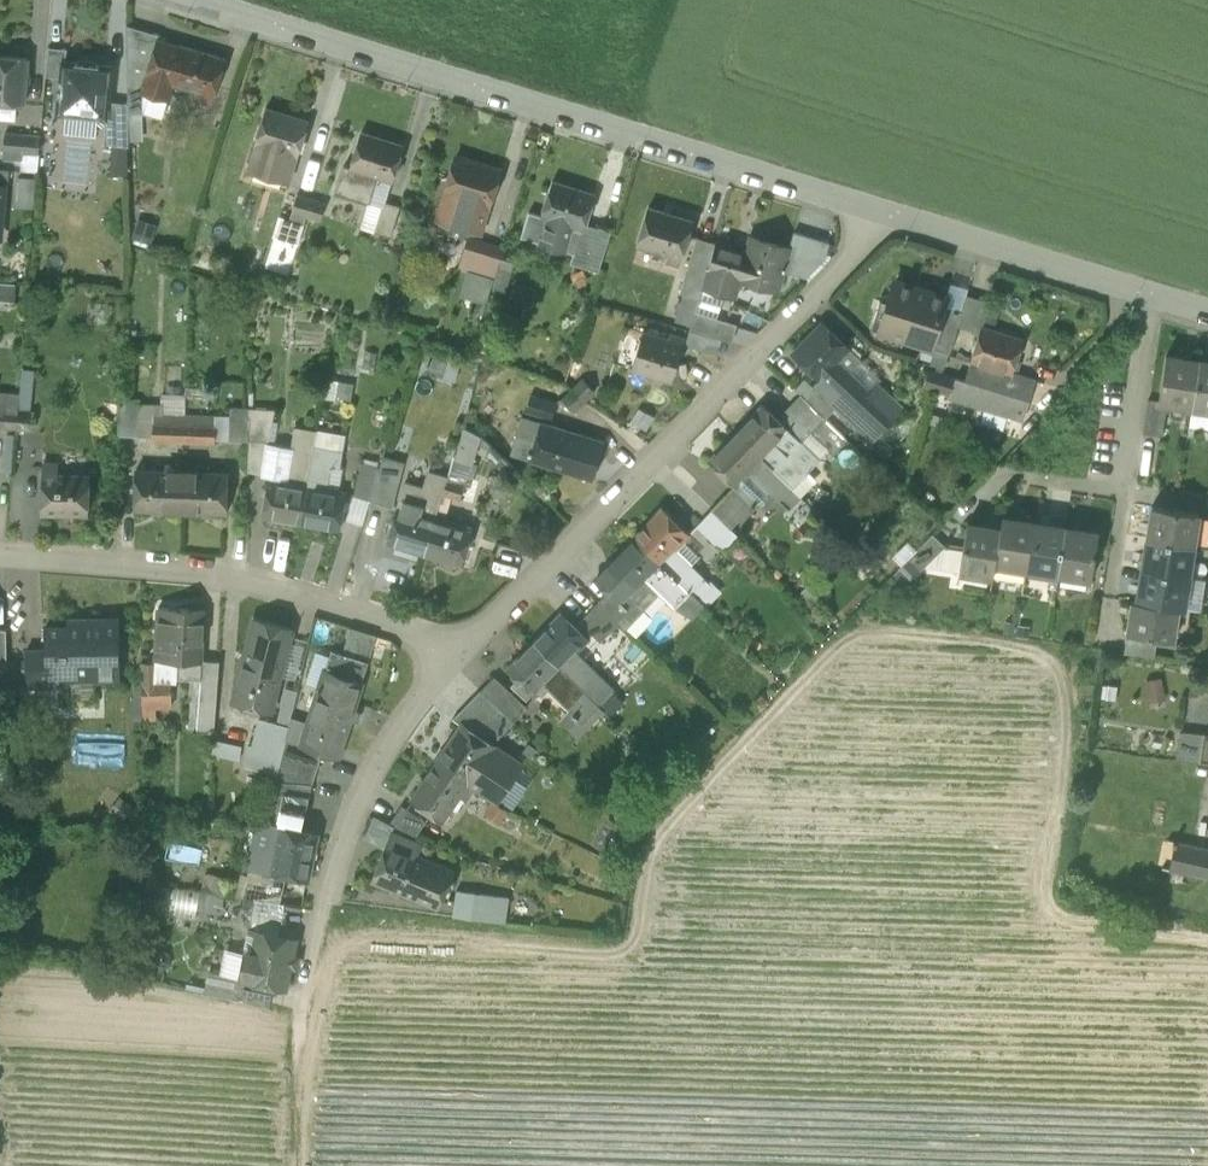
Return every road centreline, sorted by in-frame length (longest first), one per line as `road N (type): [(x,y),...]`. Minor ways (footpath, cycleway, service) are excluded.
road 1 (unclassified): [(202,0),(889,220)]
road 2 (residential): [(889,220),(460,649)]
road 3 (residential): [(460,649),(195,573),(0,556)]
road 4 (residential): [(460,649),(406,716),(361,807),(323,900),(302,1010)]
road 5 (unclassified): [(889,220),(1154,301)]
road 6 (residential): [(1154,301),(1124,495)]
road 7 (residential): [(1006,475),(1124,495)]

